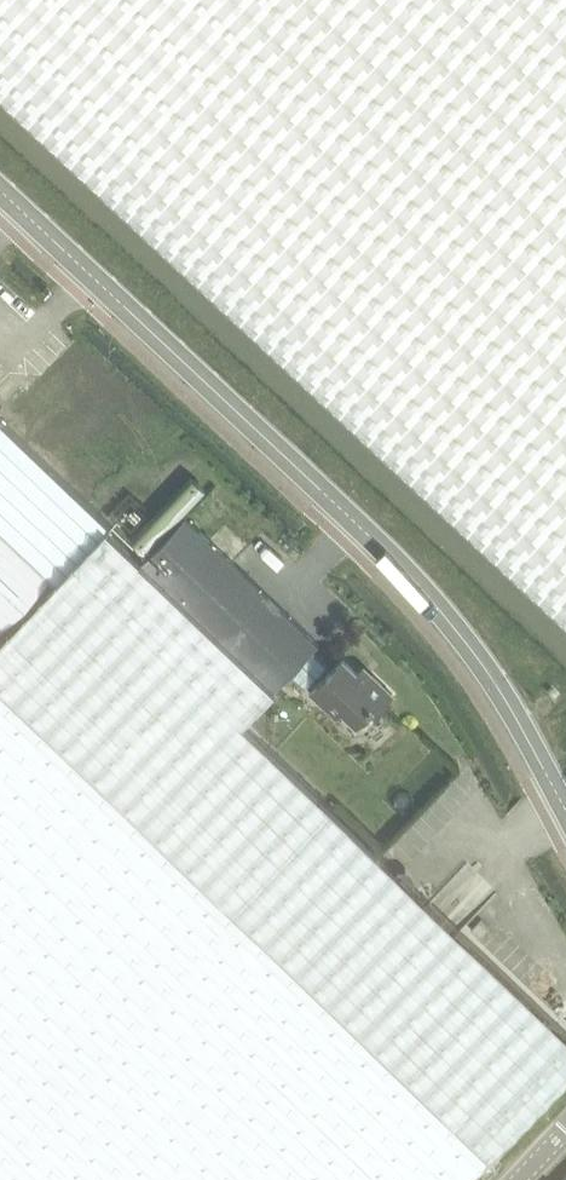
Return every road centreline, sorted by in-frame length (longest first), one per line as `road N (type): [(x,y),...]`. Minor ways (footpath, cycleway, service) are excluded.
road 1 (tertiary): [(565,802),(527,729),(415,570),(0,166)]

